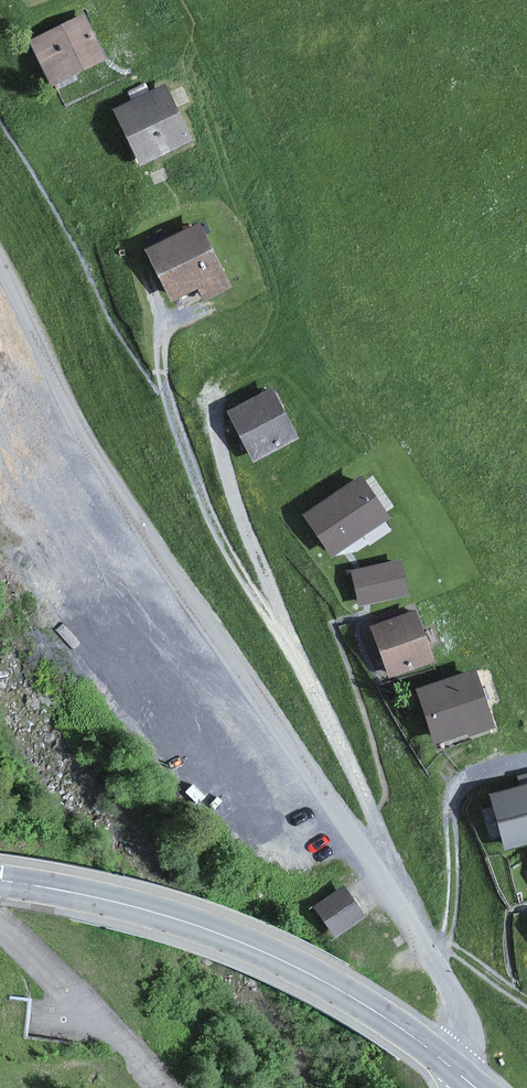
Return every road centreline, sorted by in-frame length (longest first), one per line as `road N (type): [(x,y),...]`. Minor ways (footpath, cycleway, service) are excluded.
road 1 (unclassified): [(453,1071),(460,1016),(430,954),(106,473),(0,250)]
road 2 (secondary): [(0,881),(223,934),(364,1004),(453,1071)]
road 3 (track): [(157,1087),(78,998),(0,927)]

